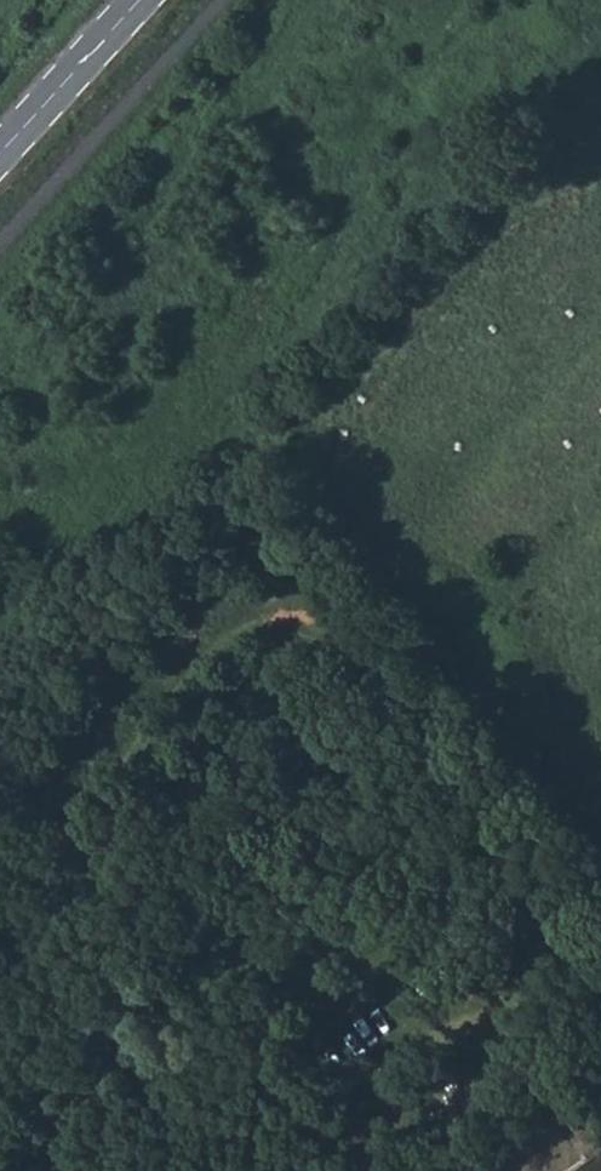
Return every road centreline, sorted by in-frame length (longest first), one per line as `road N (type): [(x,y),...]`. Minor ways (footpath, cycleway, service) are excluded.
road 1 (tertiary): [(141,0),(0,153)]

